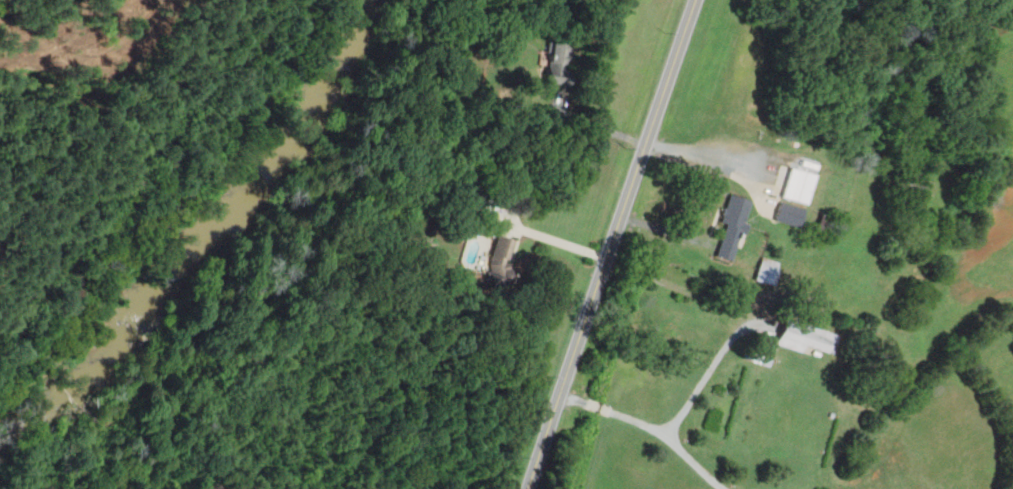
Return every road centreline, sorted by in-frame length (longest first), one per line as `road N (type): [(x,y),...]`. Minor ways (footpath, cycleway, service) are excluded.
road 1 (tertiary): [(526,488),(695,0)]

